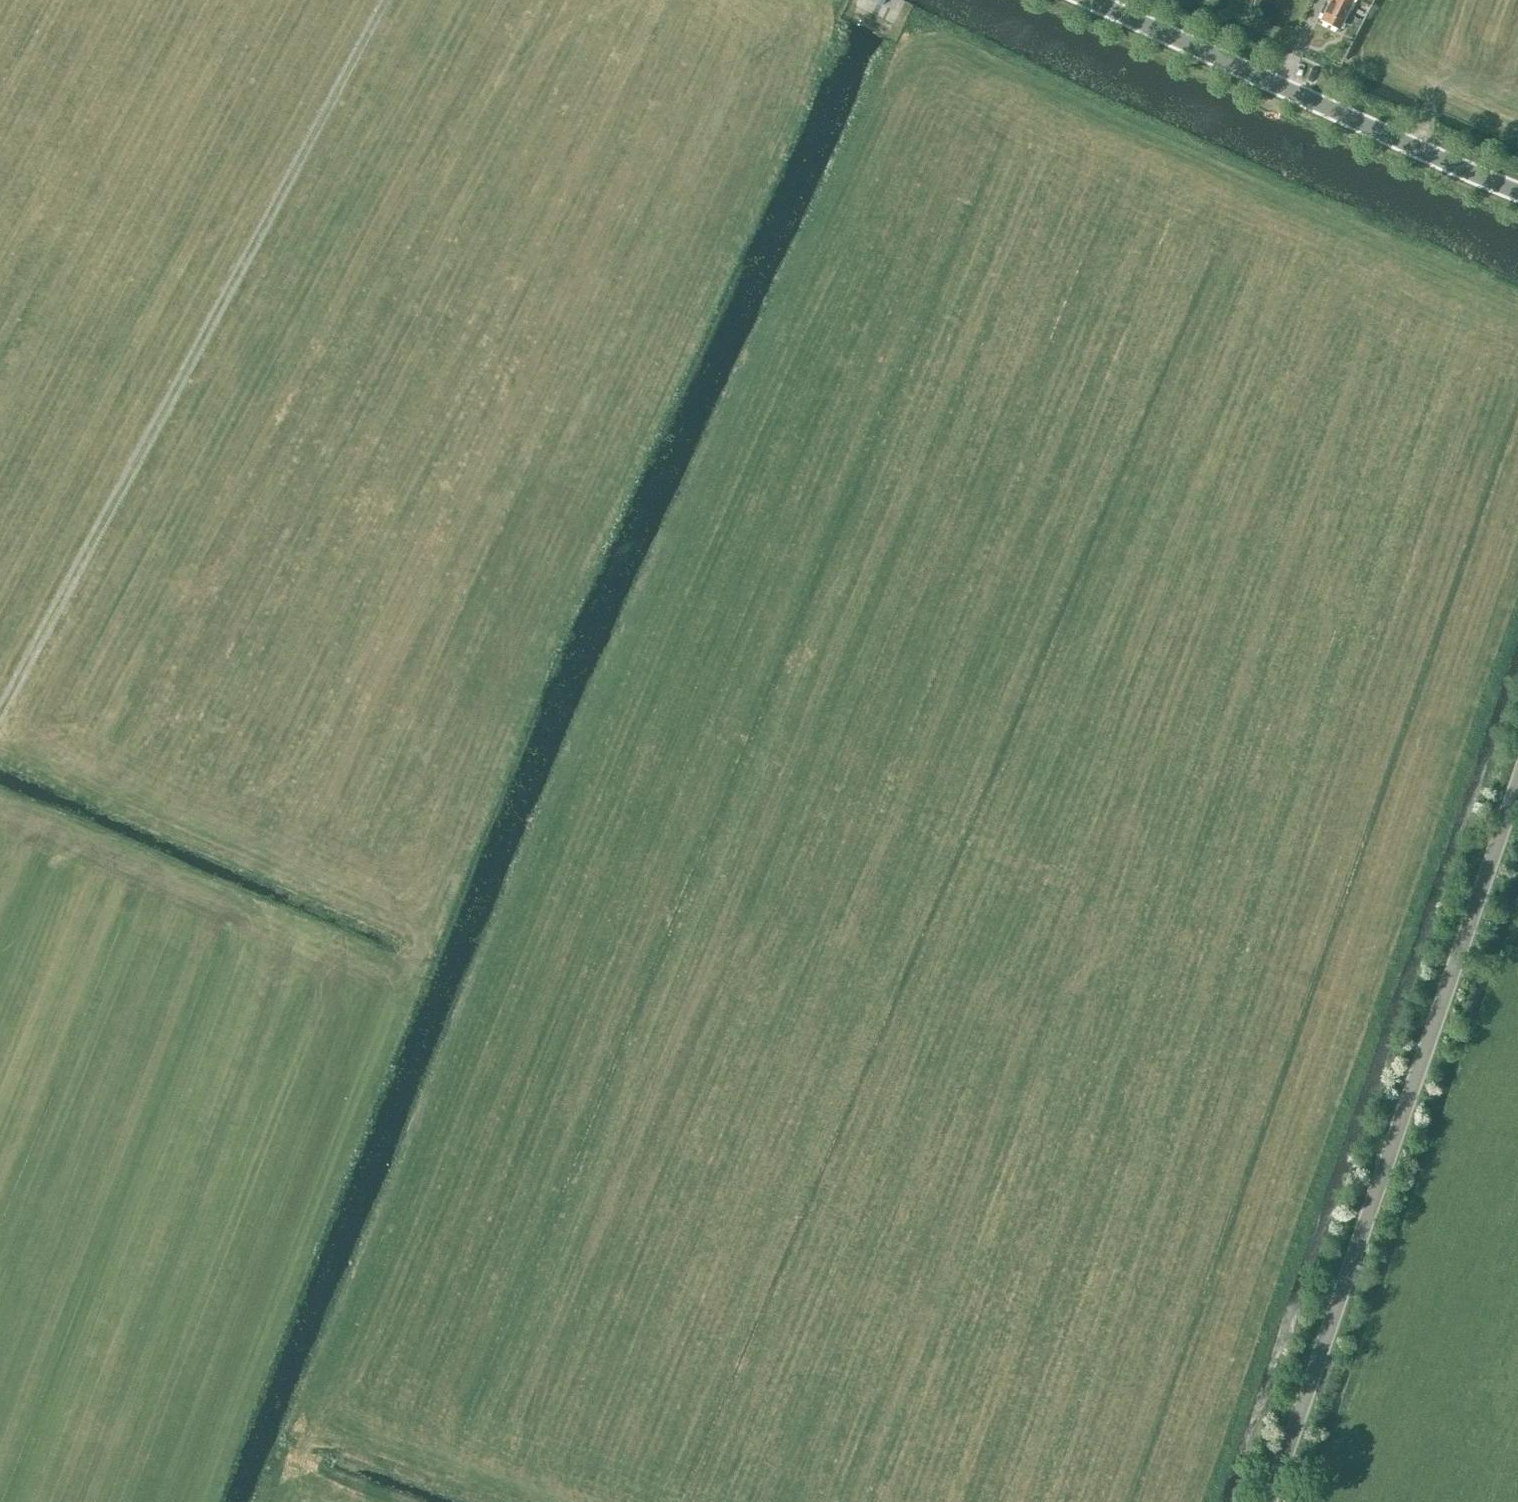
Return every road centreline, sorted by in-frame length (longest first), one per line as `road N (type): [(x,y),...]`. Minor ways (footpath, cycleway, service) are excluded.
road 1 (track): [(387,0),(0,715)]
road 2 (unclassified): [(1265,1501),(1517,766)]
road 3 (unclassified): [(1517,197),(1082,0)]

